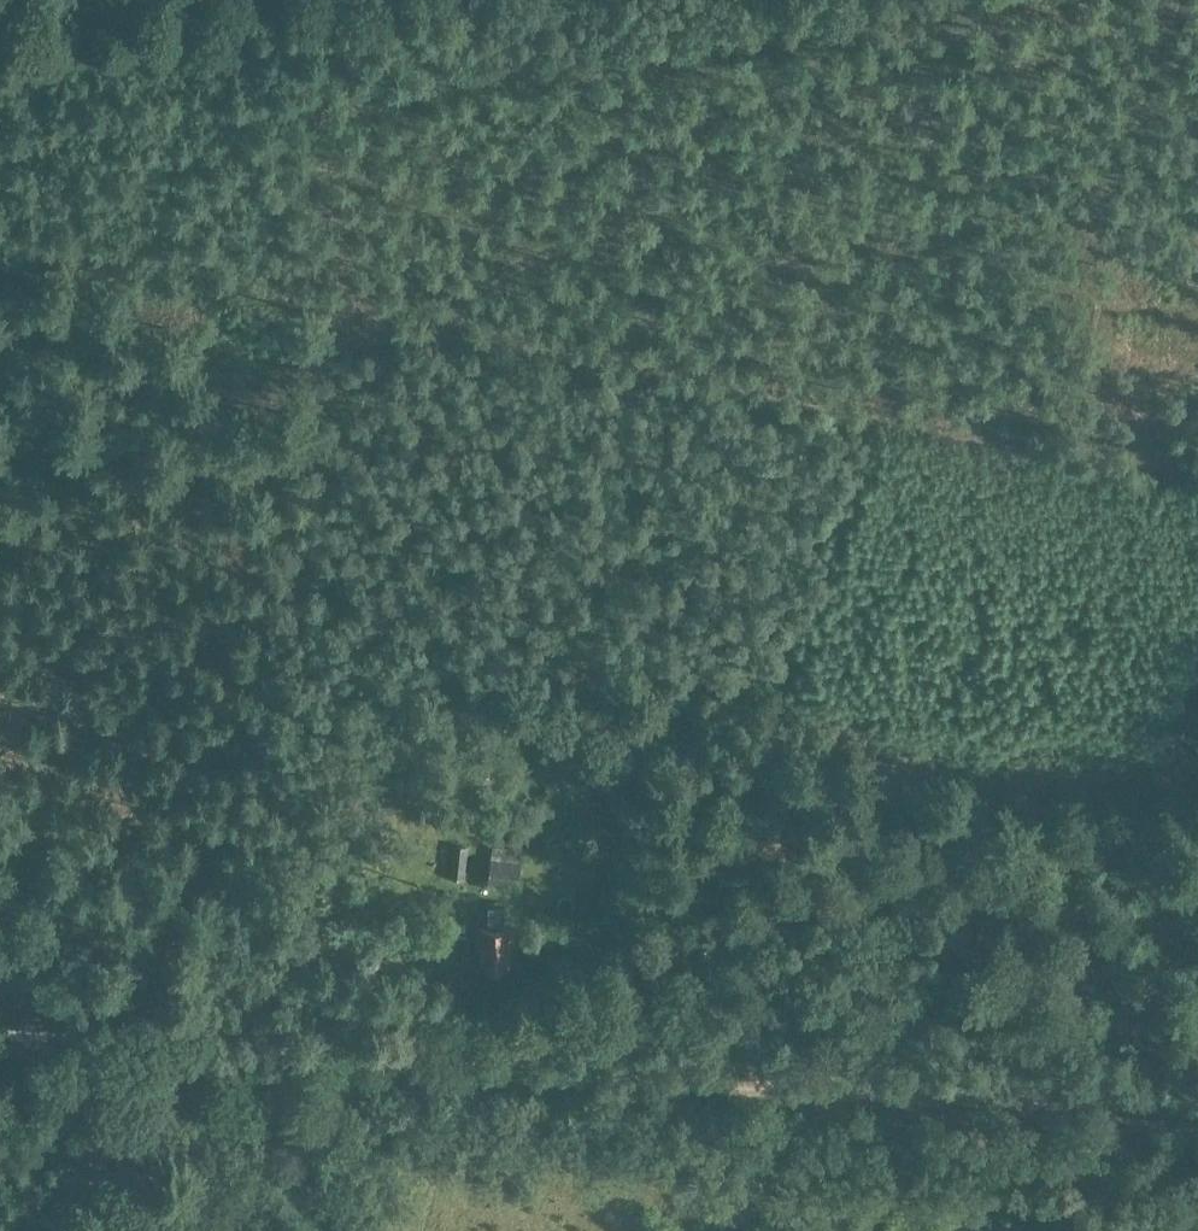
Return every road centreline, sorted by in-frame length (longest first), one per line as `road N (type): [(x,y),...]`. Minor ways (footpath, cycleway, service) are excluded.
road 1 (track): [(1197,1107),(0,1047)]
road 2 (track): [(0,885),(88,976),(122,997),(162,1007),(254,1003),(277,1014),(289,1034),(286,1061)]
road 3 (track): [(350,1065),(349,1098),(275,1123),(78,1230)]

